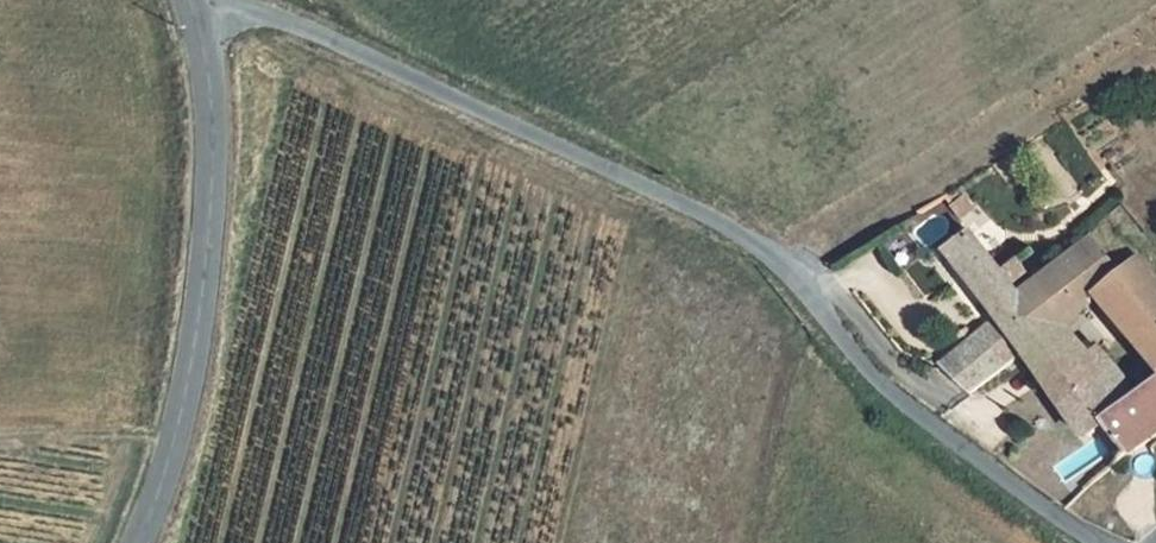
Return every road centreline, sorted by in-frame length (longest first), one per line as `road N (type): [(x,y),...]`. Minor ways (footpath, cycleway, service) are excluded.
road 1 (unclassified): [(197,7),(257,8),(718,223),(784,266),(873,372),(1101,542)]
road 2 (tertiary): [(197,7),(210,97),(204,297),(184,411),(137,542)]

